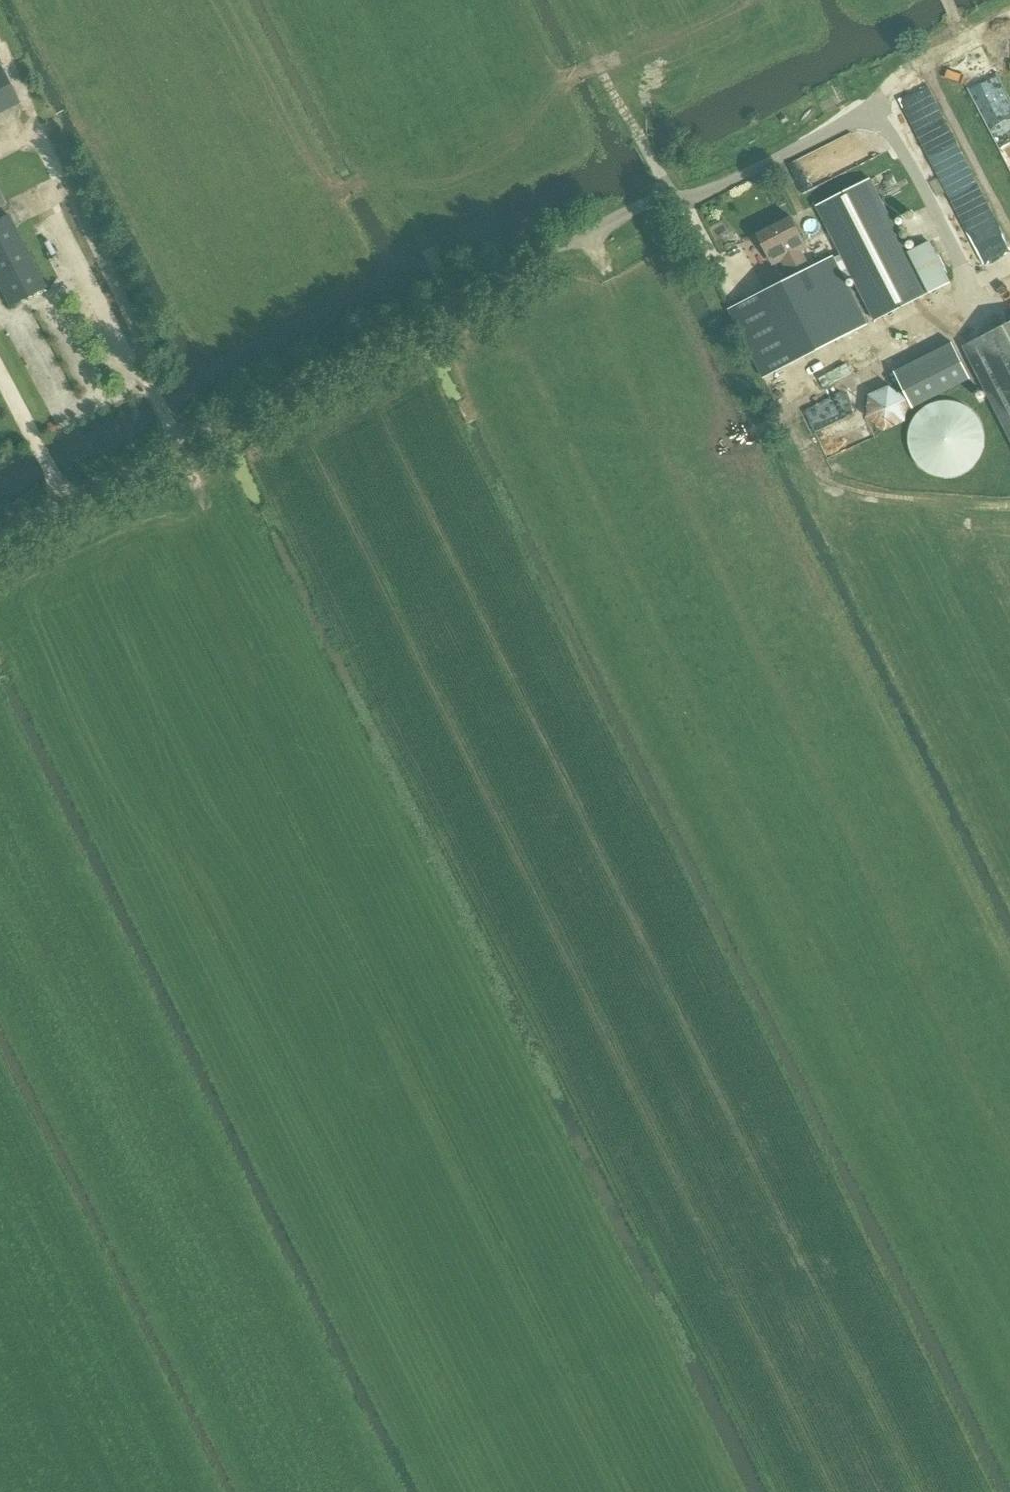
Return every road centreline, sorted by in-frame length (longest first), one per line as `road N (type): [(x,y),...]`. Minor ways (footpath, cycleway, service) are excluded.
road 1 (unclassified): [(0,543),(635,209)]
road 2 (track): [(635,209),(667,194),(700,197),(816,138),(919,60),(1009,14)]
road 3 (track): [(667,194),(593,57)]
road 4 (track): [(588,233),(643,347)]

